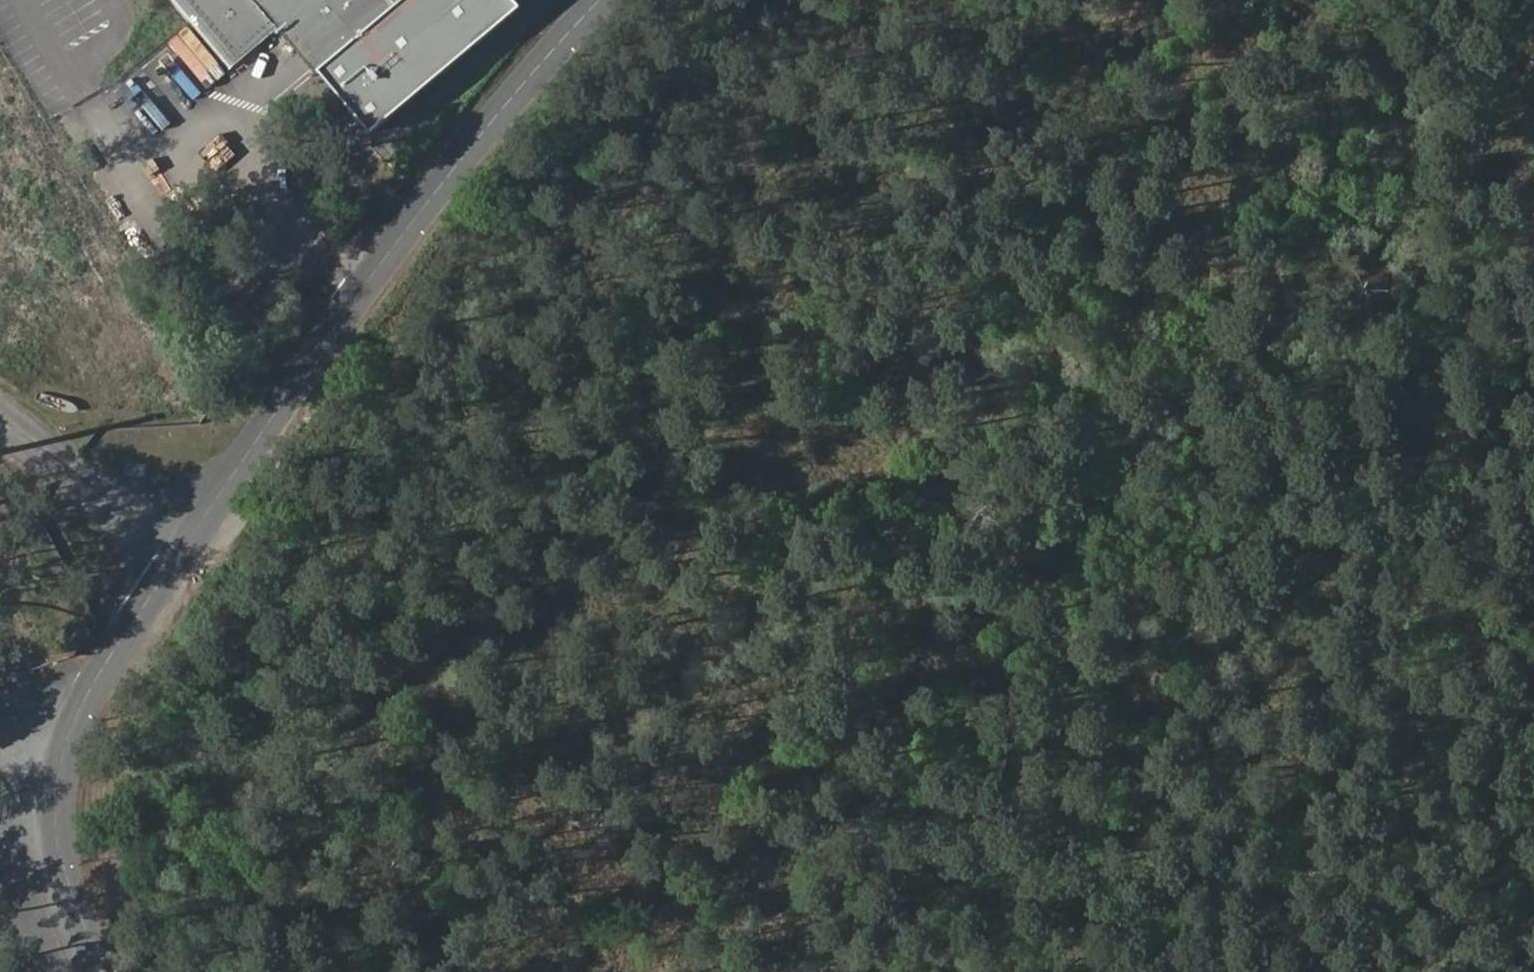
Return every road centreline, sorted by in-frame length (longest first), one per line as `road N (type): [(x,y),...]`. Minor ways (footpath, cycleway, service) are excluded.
road 1 (unclassified): [(603,0),(458,173),(93,681),(70,751),(63,819),(110,971)]

